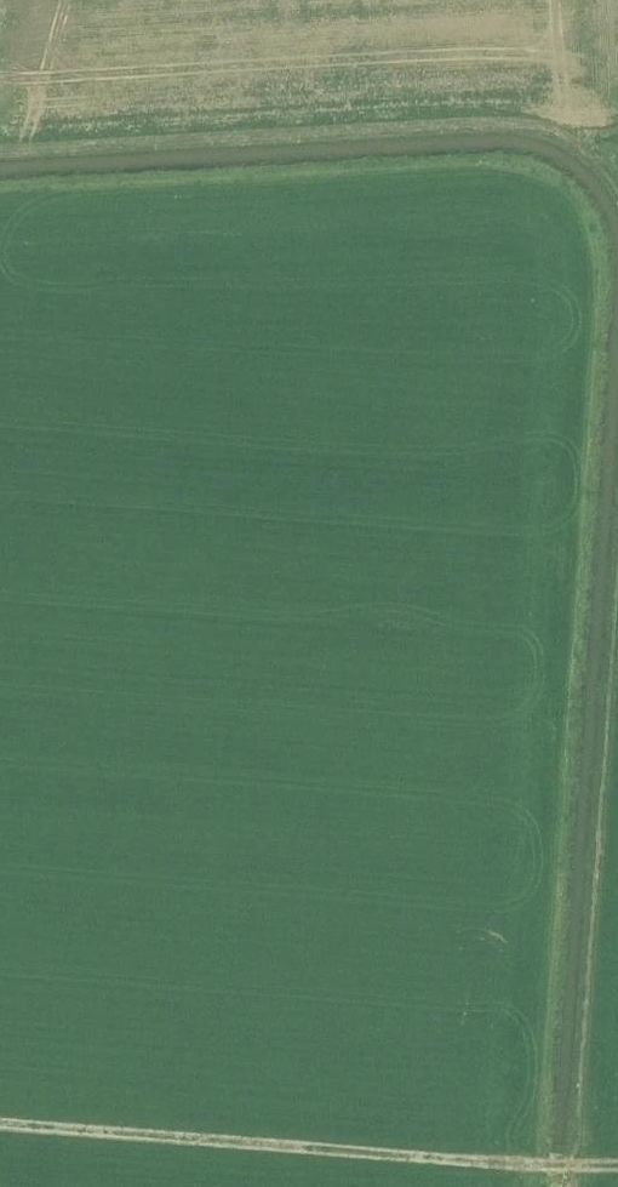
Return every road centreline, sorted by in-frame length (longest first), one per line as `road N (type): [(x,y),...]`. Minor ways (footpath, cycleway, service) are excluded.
road 1 (track): [(617,1165),(456,1160),(0,1121)]

